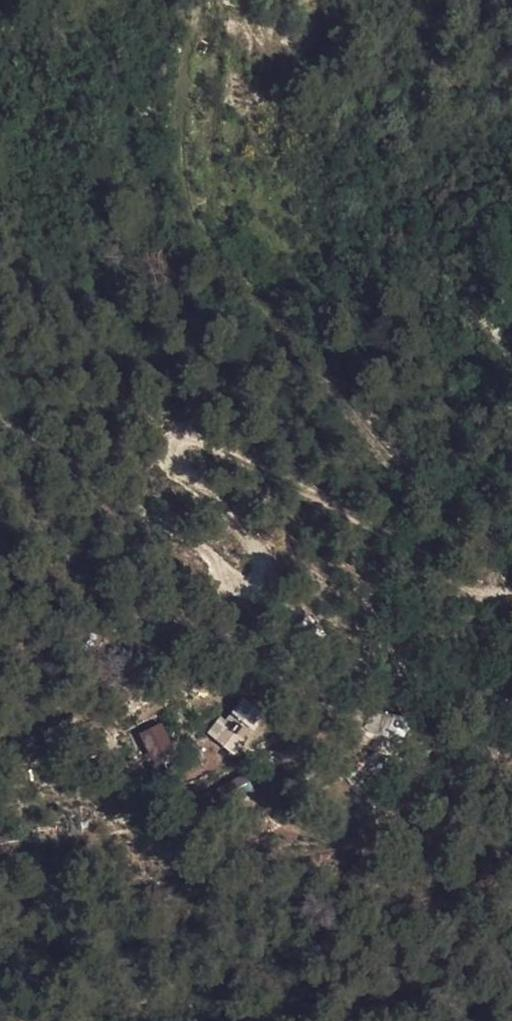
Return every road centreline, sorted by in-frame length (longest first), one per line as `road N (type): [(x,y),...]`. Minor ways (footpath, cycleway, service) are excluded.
road 1 (track): [(511,597),(206,444),(180,462),(281,569),(276,591),(246,592),(31,436),(0,400)]

